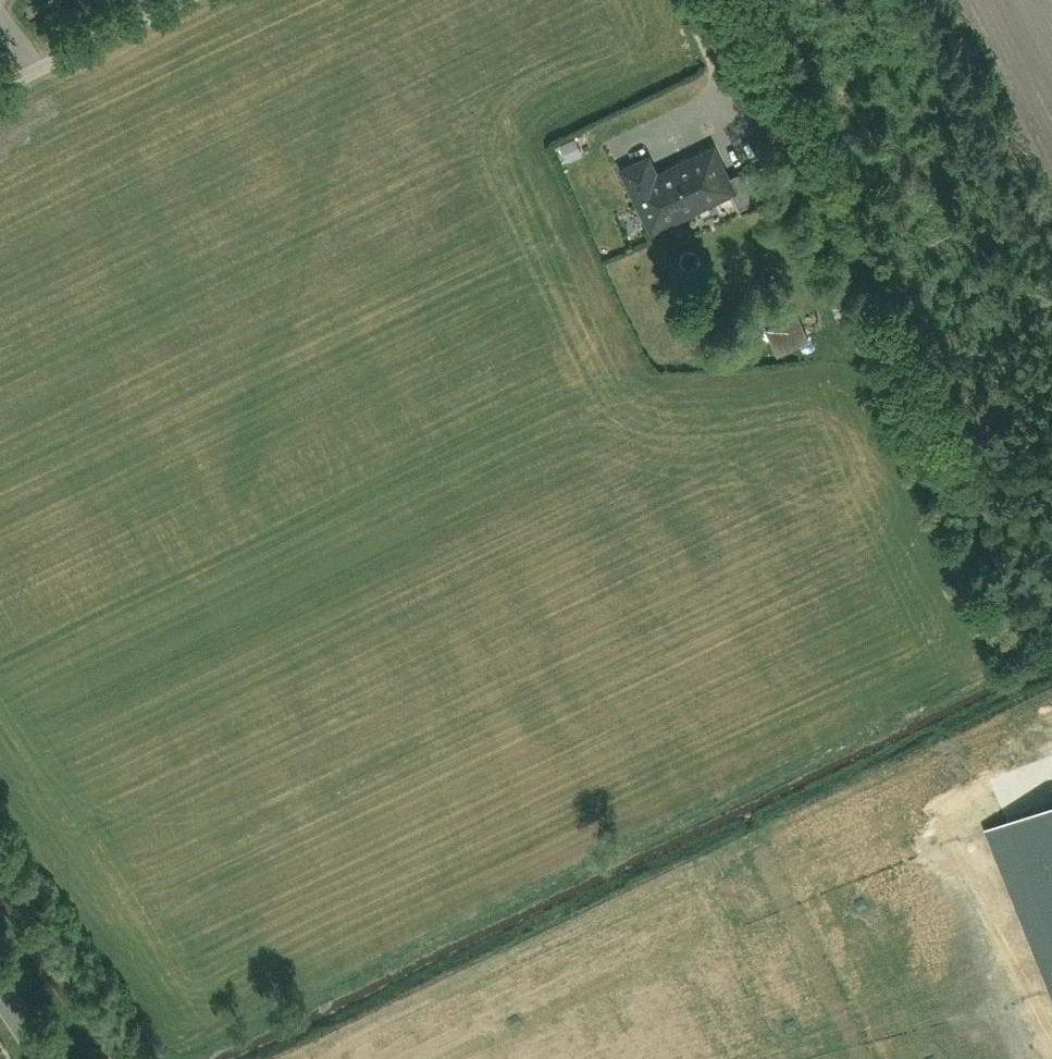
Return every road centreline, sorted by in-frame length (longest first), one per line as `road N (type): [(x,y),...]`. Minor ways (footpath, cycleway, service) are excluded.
road 1 (track): [(0,91),(188,0)]
road 2 (track): [(687,0),(727,94),(740,169)]

